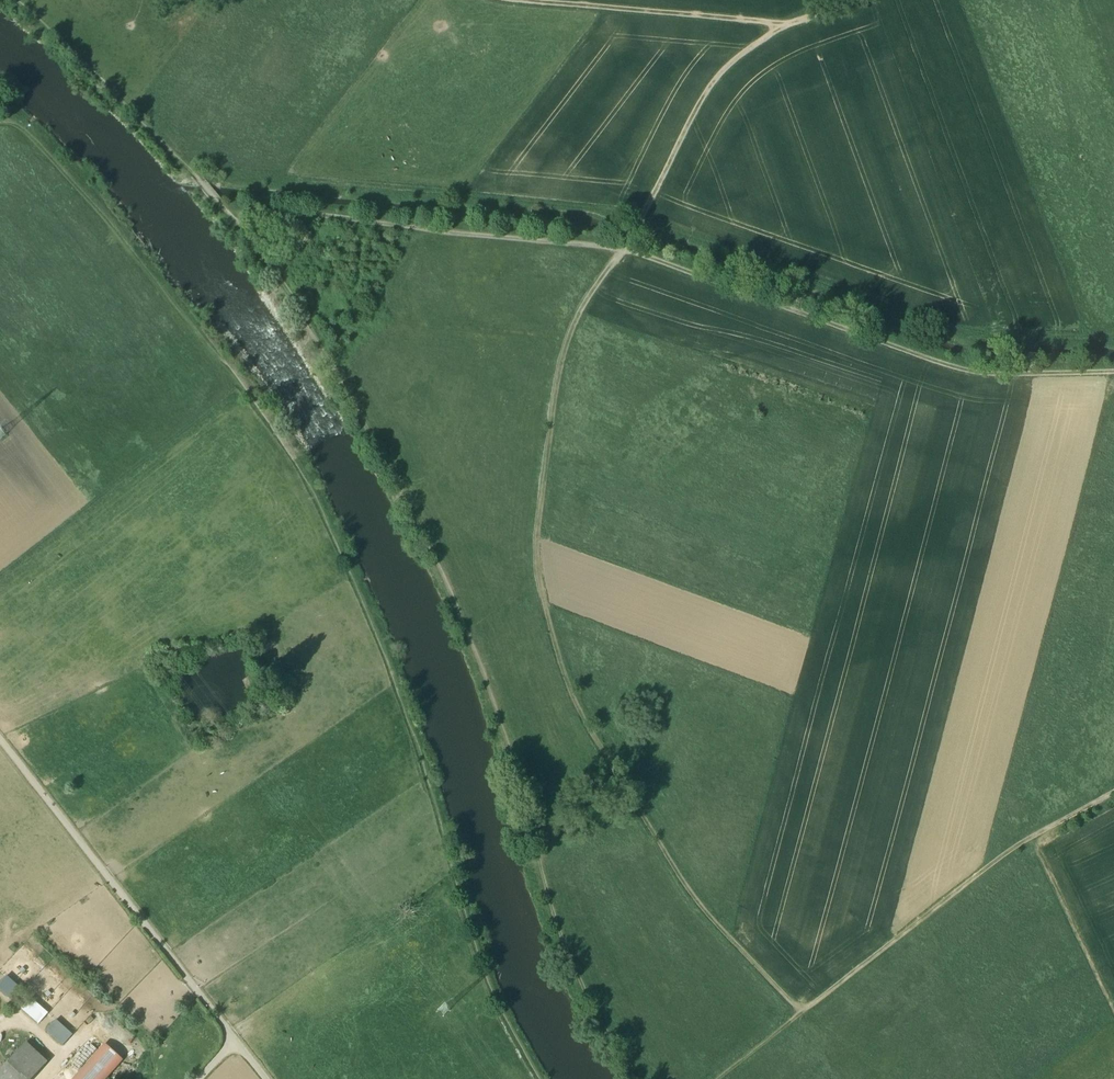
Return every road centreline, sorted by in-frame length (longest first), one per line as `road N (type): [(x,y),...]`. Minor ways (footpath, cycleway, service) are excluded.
road 1 (track): [(1113,379),(973,379),(633,256),(234,214)]
road 2 (track): [(810,1018),(729,936),(668,855),(579,705),(547,590),(548,506),(573,350),(601,293),(633,256)]
road 3 (track): [(1113,340),(995,344),(650,220),(633,256)]
road 4 (track): [(0,738),(234,1038)]
road 5 (track): [(810,1018),(1017,857),(1113,803)]
road 6 (track): [(650,220),(729,77),(794,32),(882,0)]
road 7 (track): [(490,0),(789,34)]
road 8 (track): [(1113,1005),(1039,845)]

